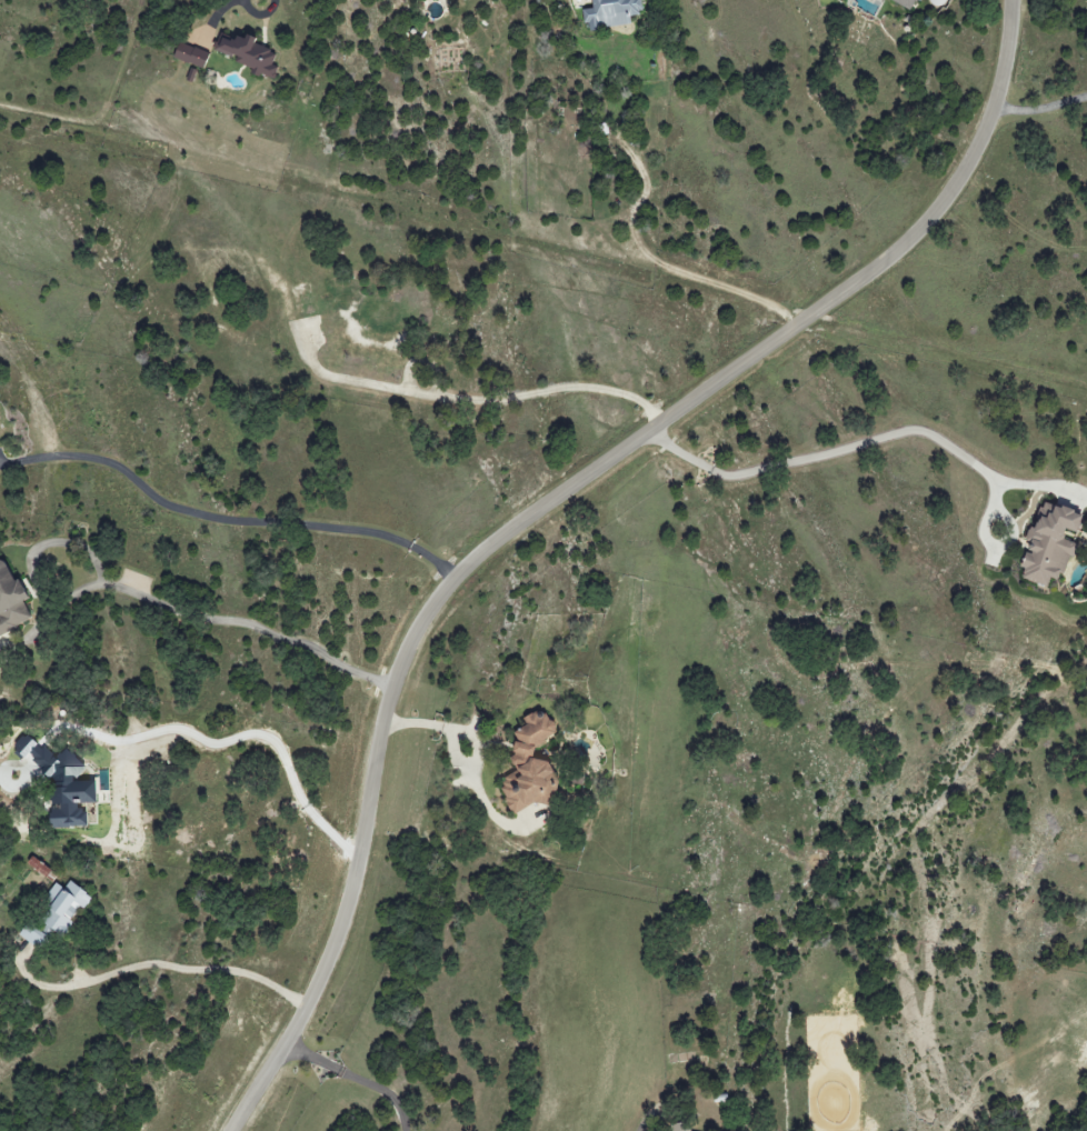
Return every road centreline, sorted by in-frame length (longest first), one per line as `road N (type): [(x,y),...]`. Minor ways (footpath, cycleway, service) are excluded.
road 1 (residential): [(230,1130),(312,998),(340,929),(360,862),(386,703),(415,632),(451,581),(495,544),(865,279),(930,216),(967,167),(993,106),(1009,0)]

